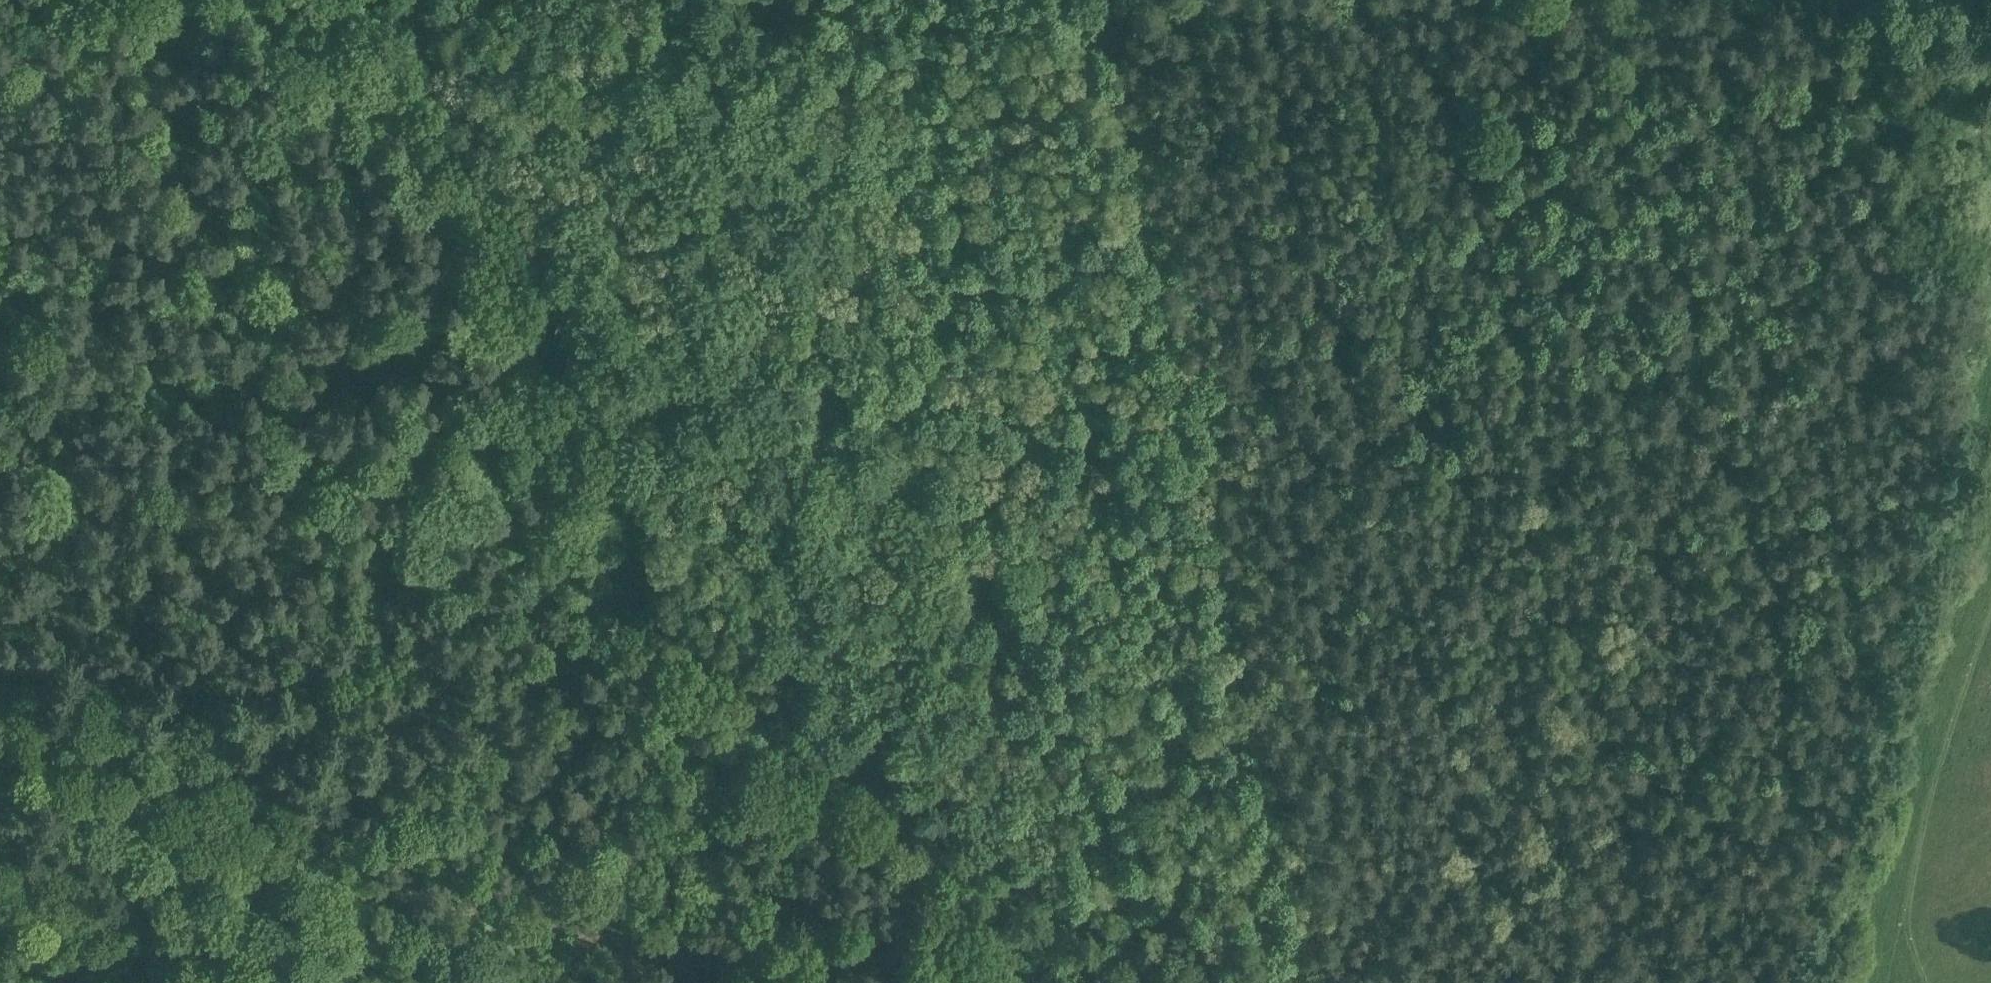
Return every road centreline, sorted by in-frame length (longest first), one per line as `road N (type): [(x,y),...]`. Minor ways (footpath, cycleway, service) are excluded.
road 1 (track): [(320,982),(305,928),(269,888),(27,753),(0,705)]
road 2 (track): [(1876,982),(1912,814),(1990,578)]
road 3 (track): [(305,928),(217,939),(0,902)]

